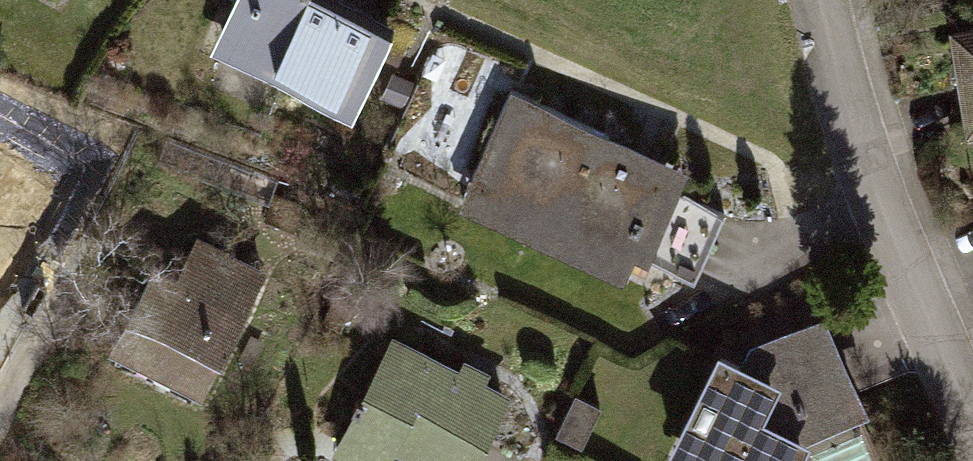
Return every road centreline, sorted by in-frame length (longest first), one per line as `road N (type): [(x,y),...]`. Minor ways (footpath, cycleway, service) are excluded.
road 1 (residential): [(833,0),(888,203),(972,402)]

